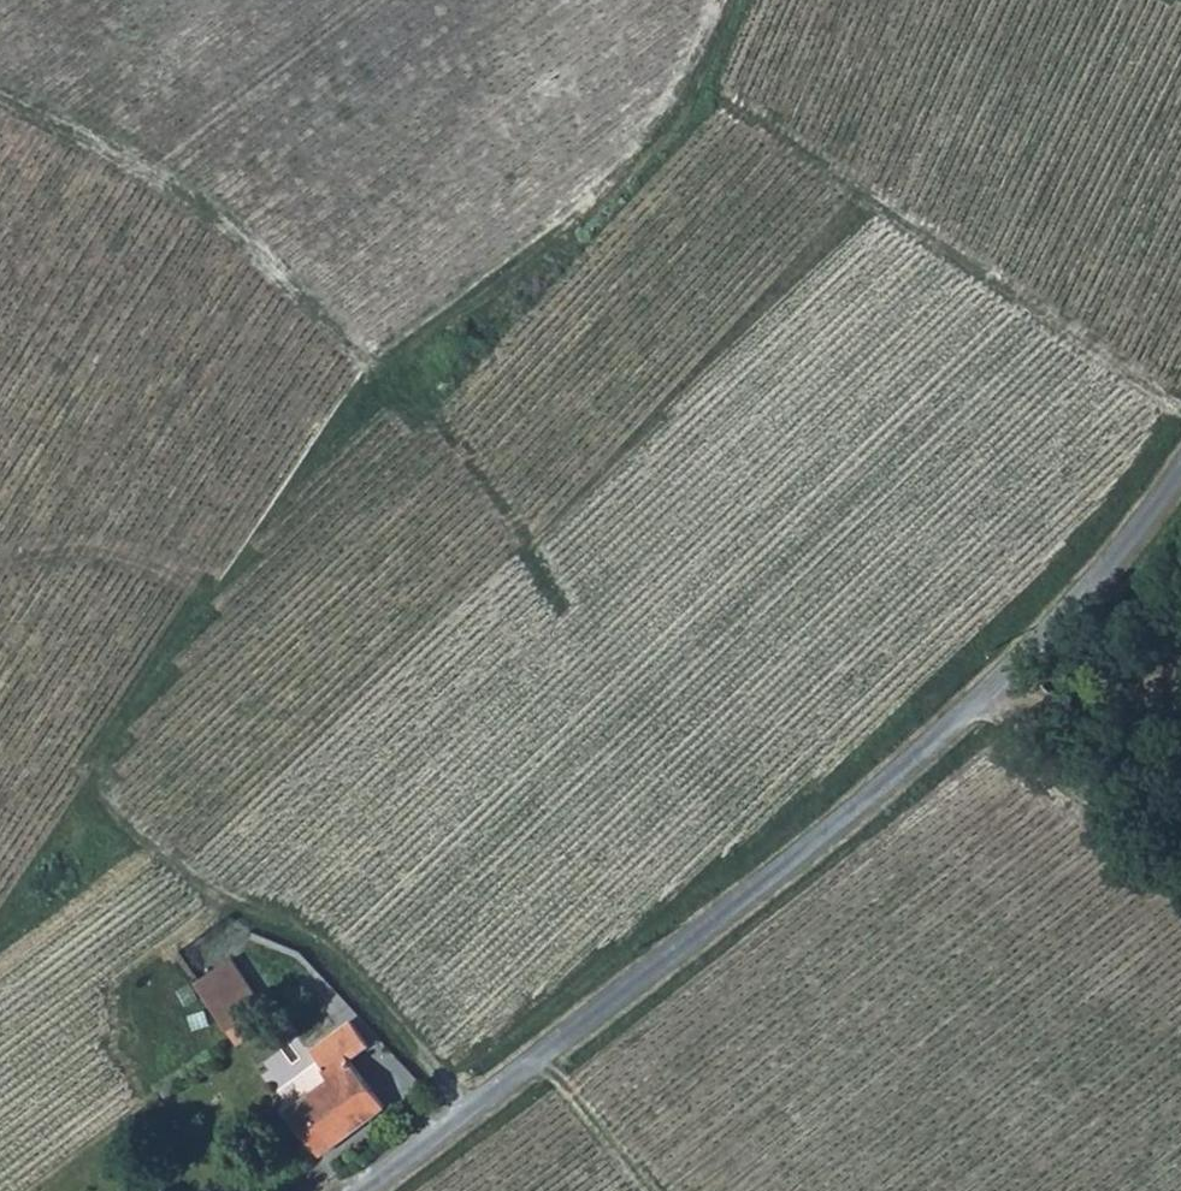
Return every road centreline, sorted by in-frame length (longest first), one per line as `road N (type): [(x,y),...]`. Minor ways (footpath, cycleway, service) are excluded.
road 1 (track): [(463,1112),(316,938),(186,873),(111,823),(96,778),(375,373),(234,227),(84,137),(0,100)]
road 2 (unclassified): [(355,1190),(731,915),(969,708),(1132,540),(1180,472)]
road 3 (track): [(375,373),(529,268),(660,126),(712,0)]
road 4 (track): [(1180,879),(969,708)]
road 5 (track): [(111,823),(0,939)]

